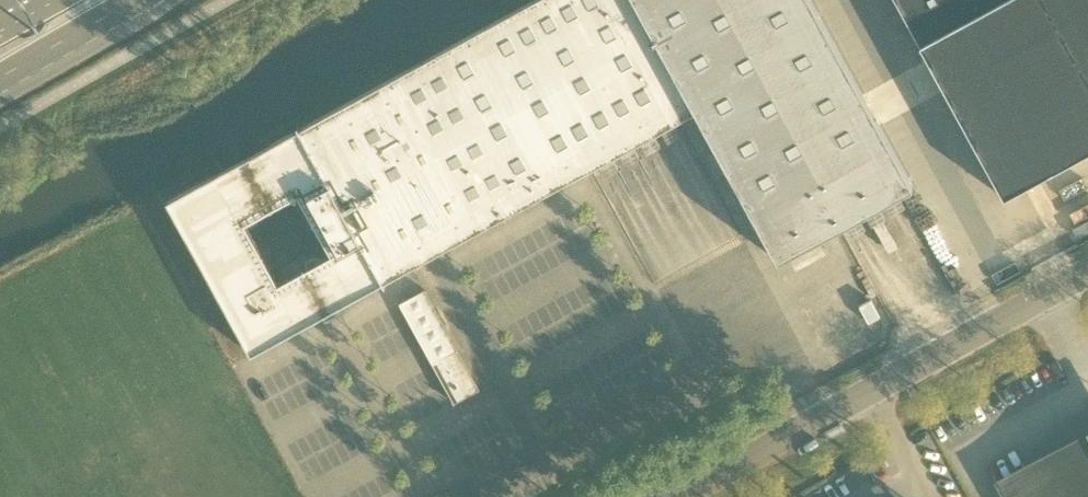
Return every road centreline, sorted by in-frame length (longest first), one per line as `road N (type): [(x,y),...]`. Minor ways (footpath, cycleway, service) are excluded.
road 1 (unclassified): [(673,496),(1087,270)]
road 2 (primary): [(0,78),(137,0)]

